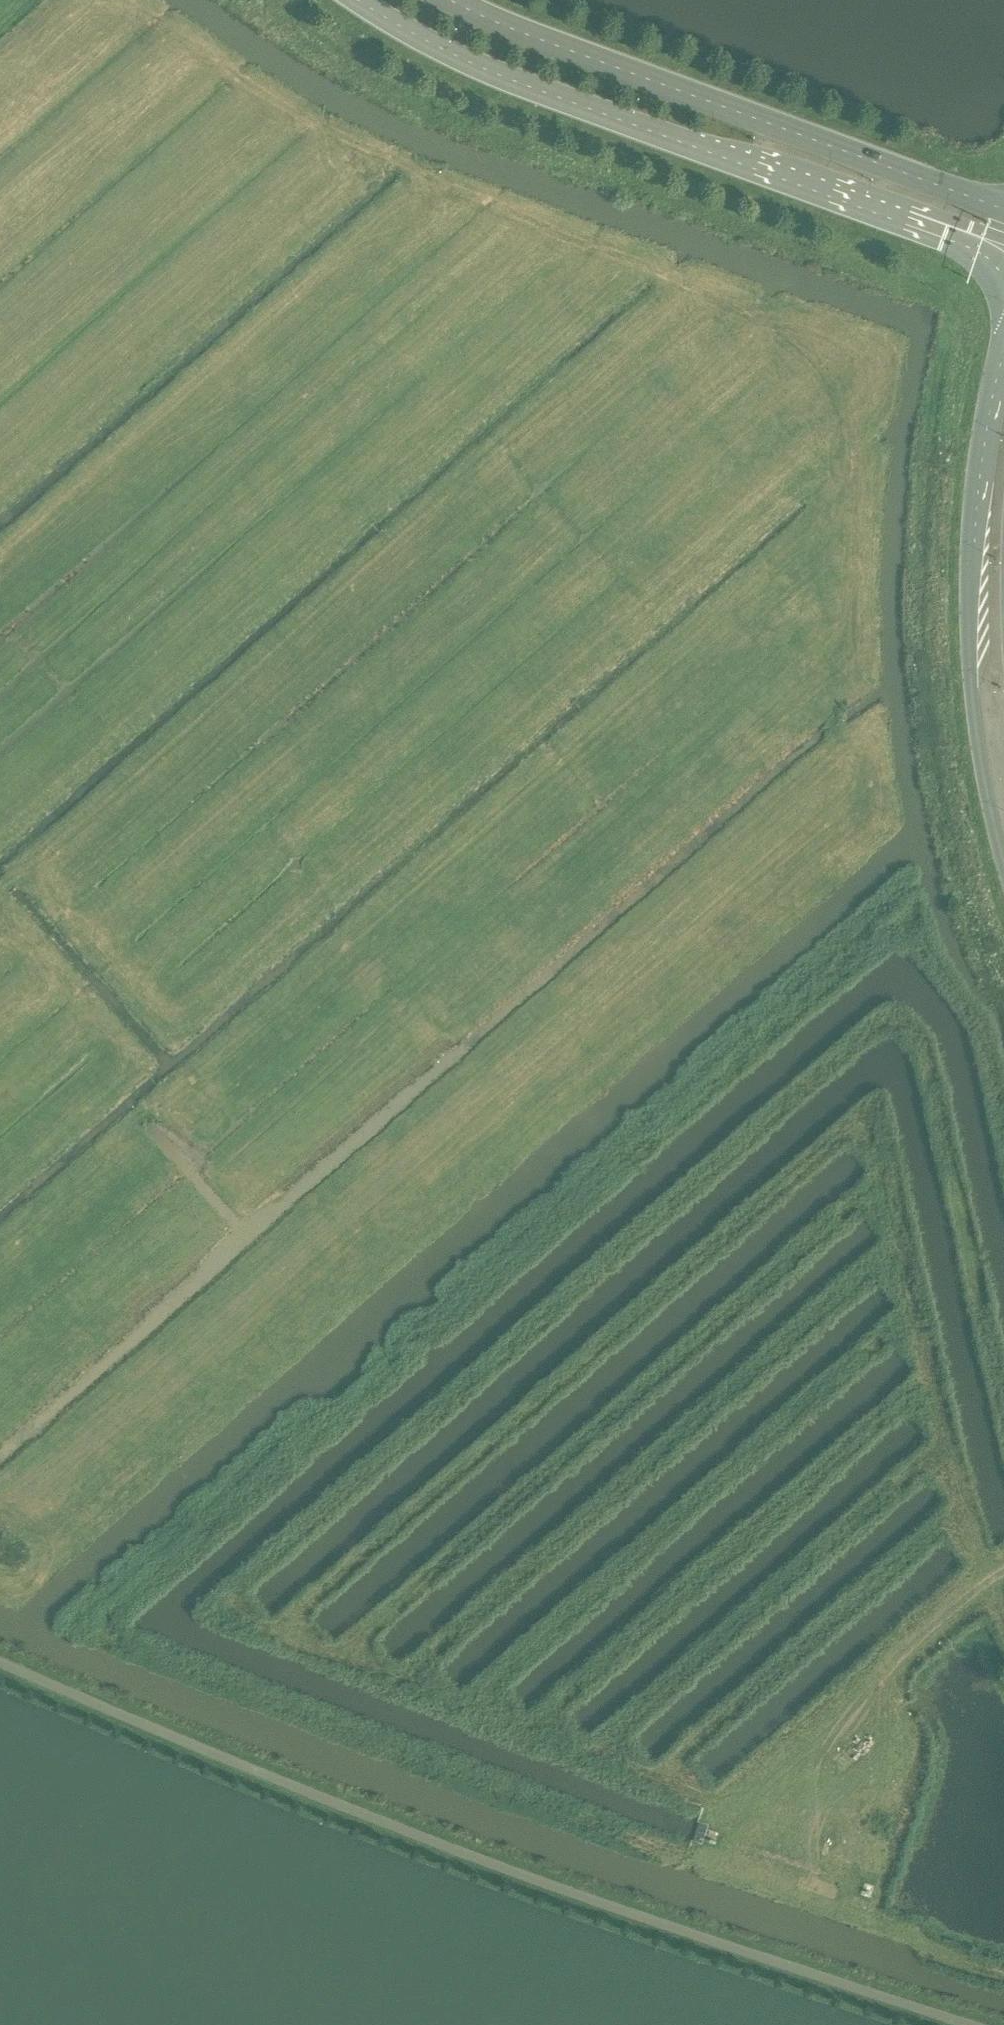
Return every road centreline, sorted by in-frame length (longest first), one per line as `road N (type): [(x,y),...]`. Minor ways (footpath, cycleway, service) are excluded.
road 1 (secondary): [(356,0),(507,78),(1003,265)]
road 2 (secondary): [(1003,215),(450,0)]
road 3 (secondary): [(1003,369),(978,511),(972,666),(1003,849)]

